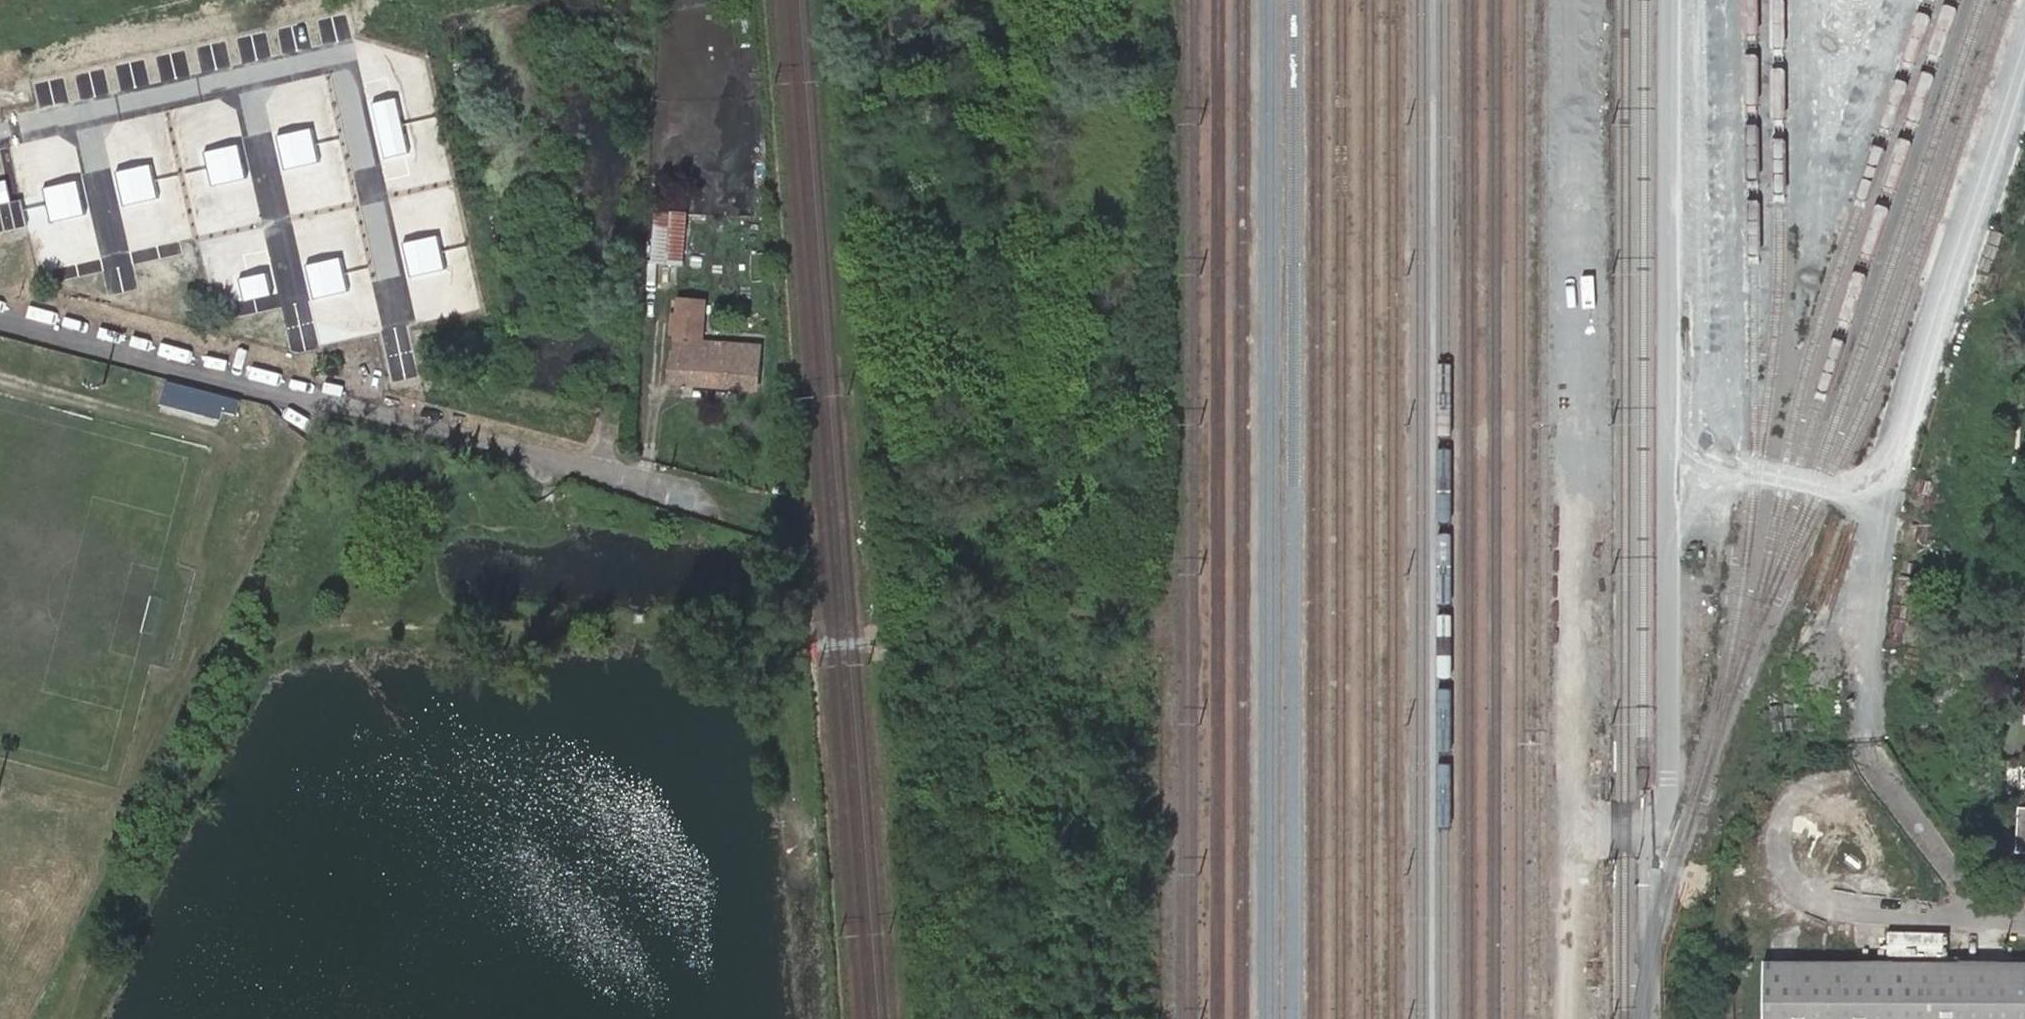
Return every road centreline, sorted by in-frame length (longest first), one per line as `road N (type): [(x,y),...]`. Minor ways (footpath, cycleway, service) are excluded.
road 1 (residential): [(0,312),(707,499)]
road 2 (unclassified): [(1953,910),(1799,895),(1777,858),(1782,806),(1813,788),(1867,793),(1899,815),(1927,856)]

